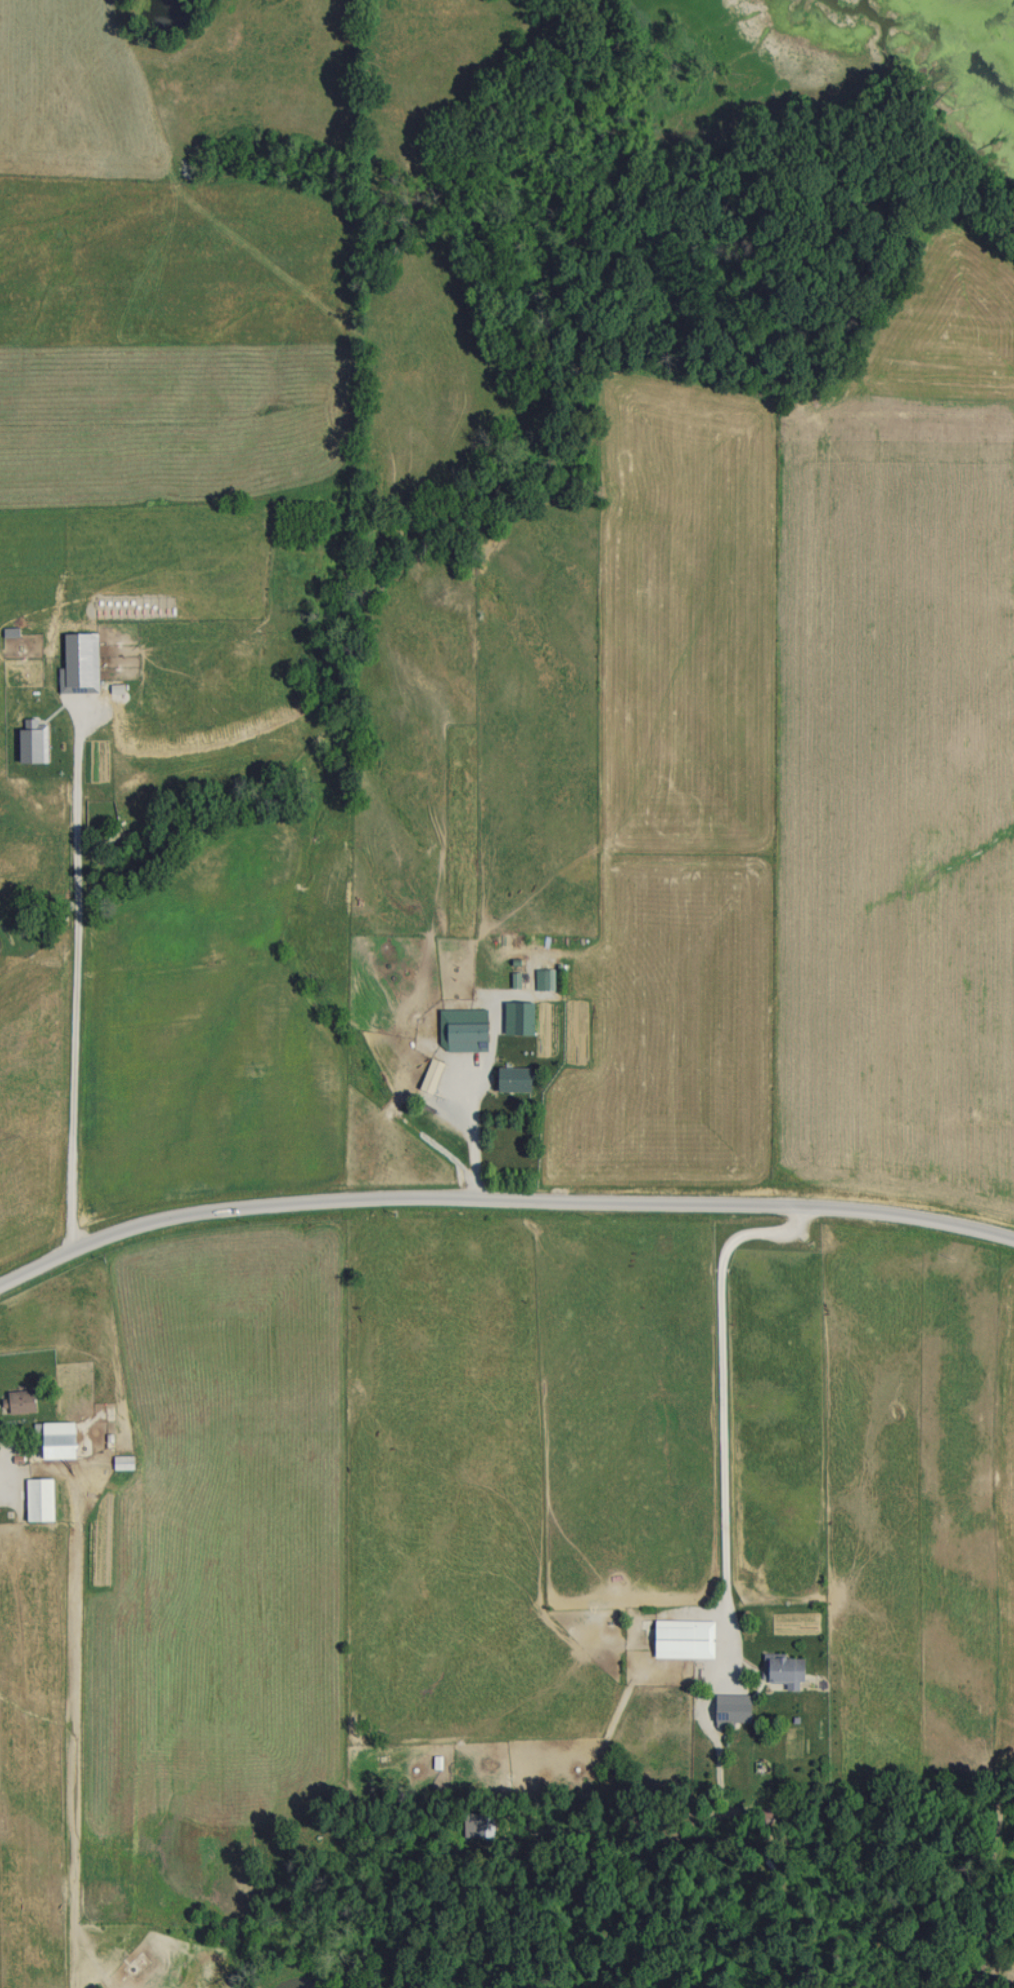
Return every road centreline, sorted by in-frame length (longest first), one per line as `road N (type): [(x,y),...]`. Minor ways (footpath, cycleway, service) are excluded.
road 1 (residential): [(0,1291),(74,1241),(115,1226),(348,1201),(856,1214),(1013,1243)]

